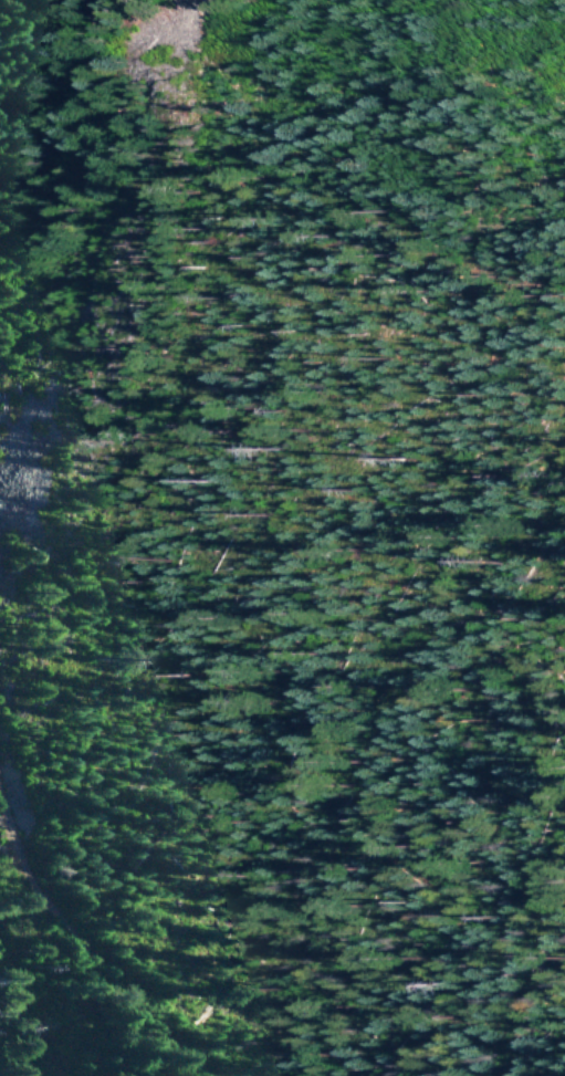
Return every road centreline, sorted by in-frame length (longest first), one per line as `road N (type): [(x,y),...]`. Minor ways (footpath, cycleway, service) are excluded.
road 1 (track): [(208,1075),(30,890),(0,793)]

